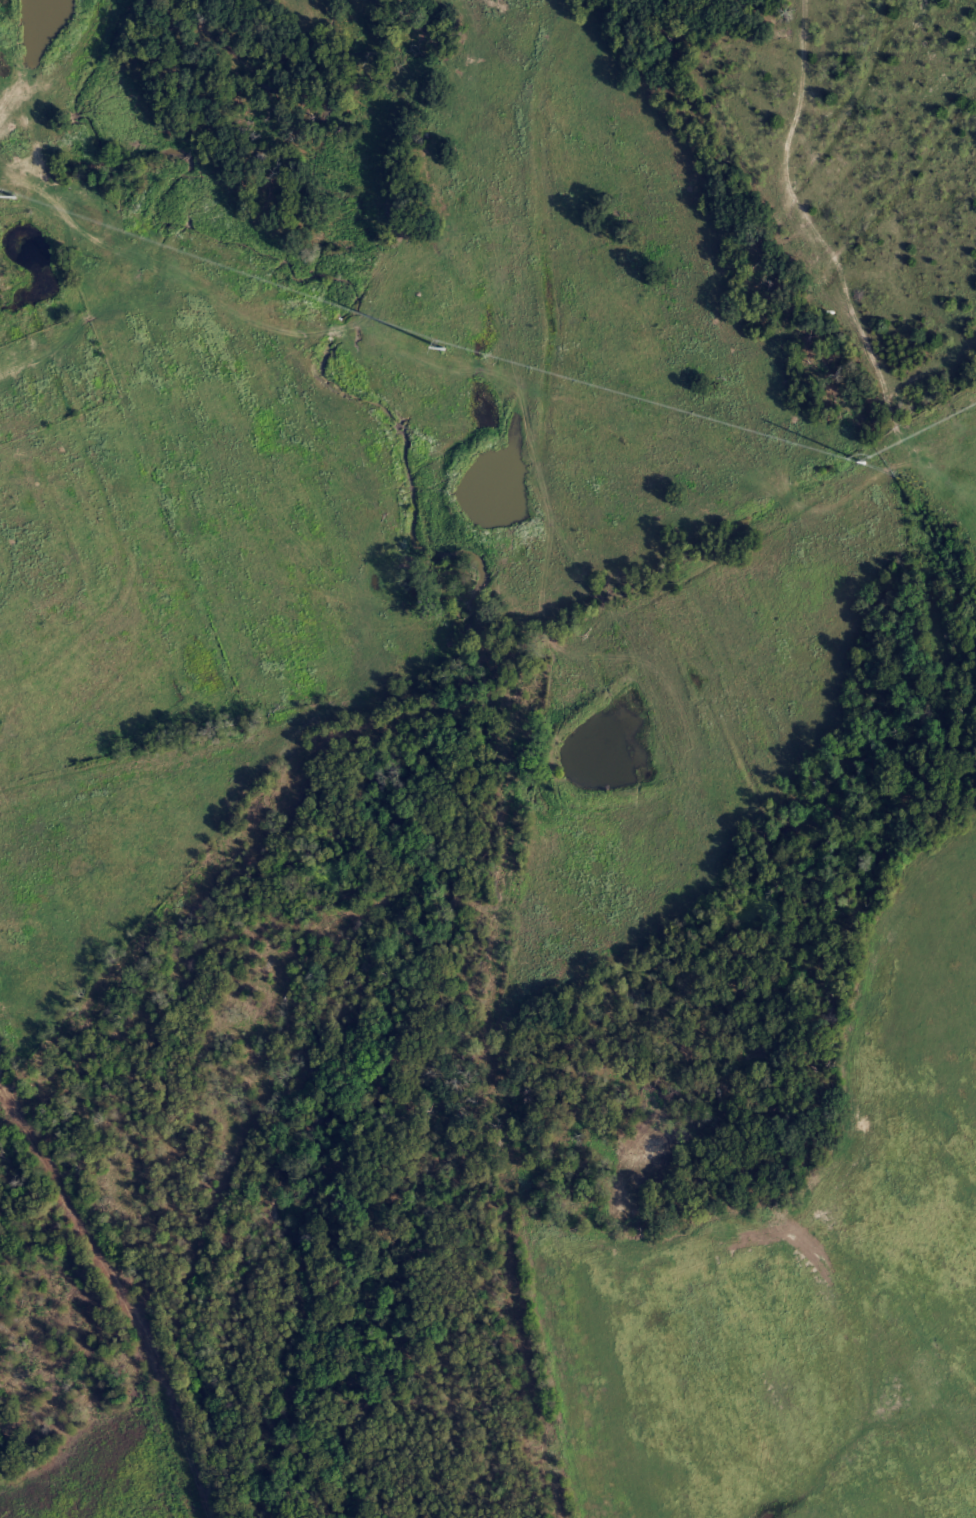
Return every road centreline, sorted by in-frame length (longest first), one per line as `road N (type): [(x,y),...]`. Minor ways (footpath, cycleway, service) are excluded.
road 1 (residential): [(216,1517),(145,1341),(0,1082)]

